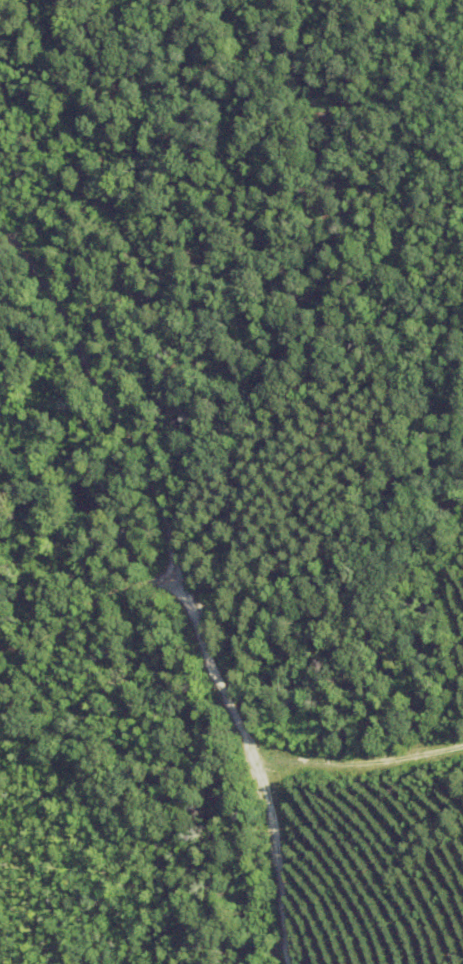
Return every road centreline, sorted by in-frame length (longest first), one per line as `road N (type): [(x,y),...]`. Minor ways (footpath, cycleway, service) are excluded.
road 1 (residential): [(273,963),(161,580),(157,521),(125,436),(64,341),(0,191)]
road 2 (residential): [(0,668),(106,608),(166,599)]

